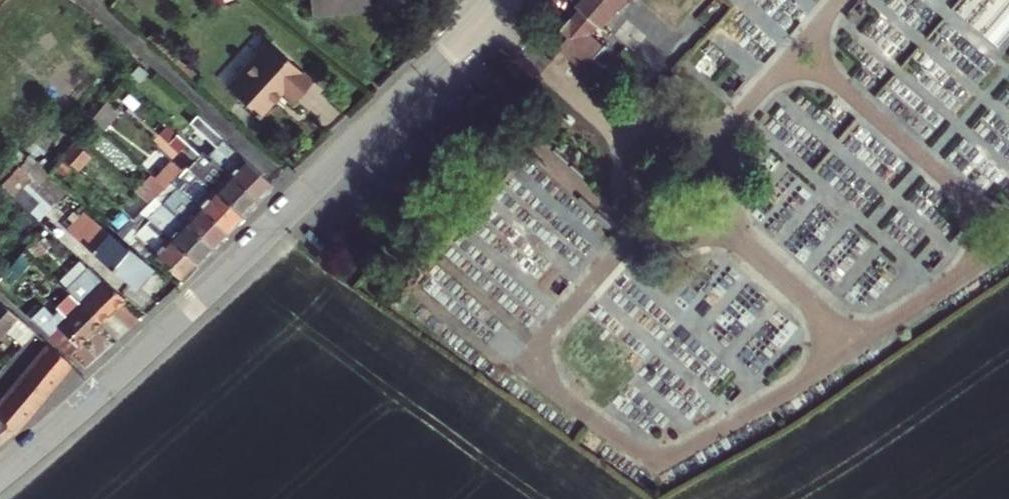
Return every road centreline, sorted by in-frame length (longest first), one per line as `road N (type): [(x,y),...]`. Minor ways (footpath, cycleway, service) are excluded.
road 1 (residential): [(500,0),(0,476)]

